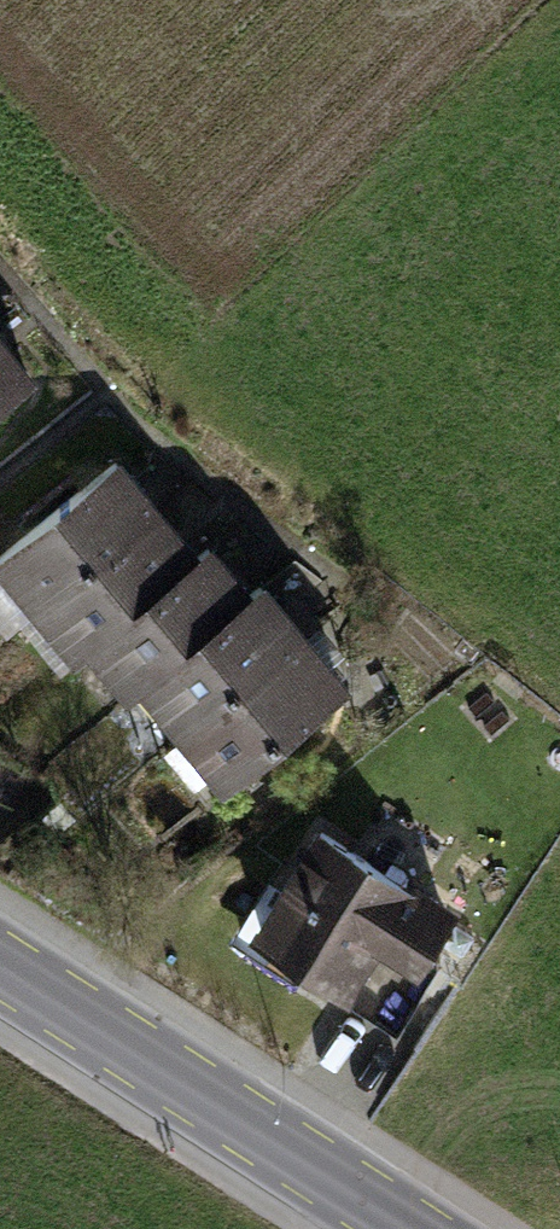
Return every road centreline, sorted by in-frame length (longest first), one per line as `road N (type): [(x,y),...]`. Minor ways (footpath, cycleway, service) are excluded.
road 1 (tertiary): [(0,962),(411,1228)]

